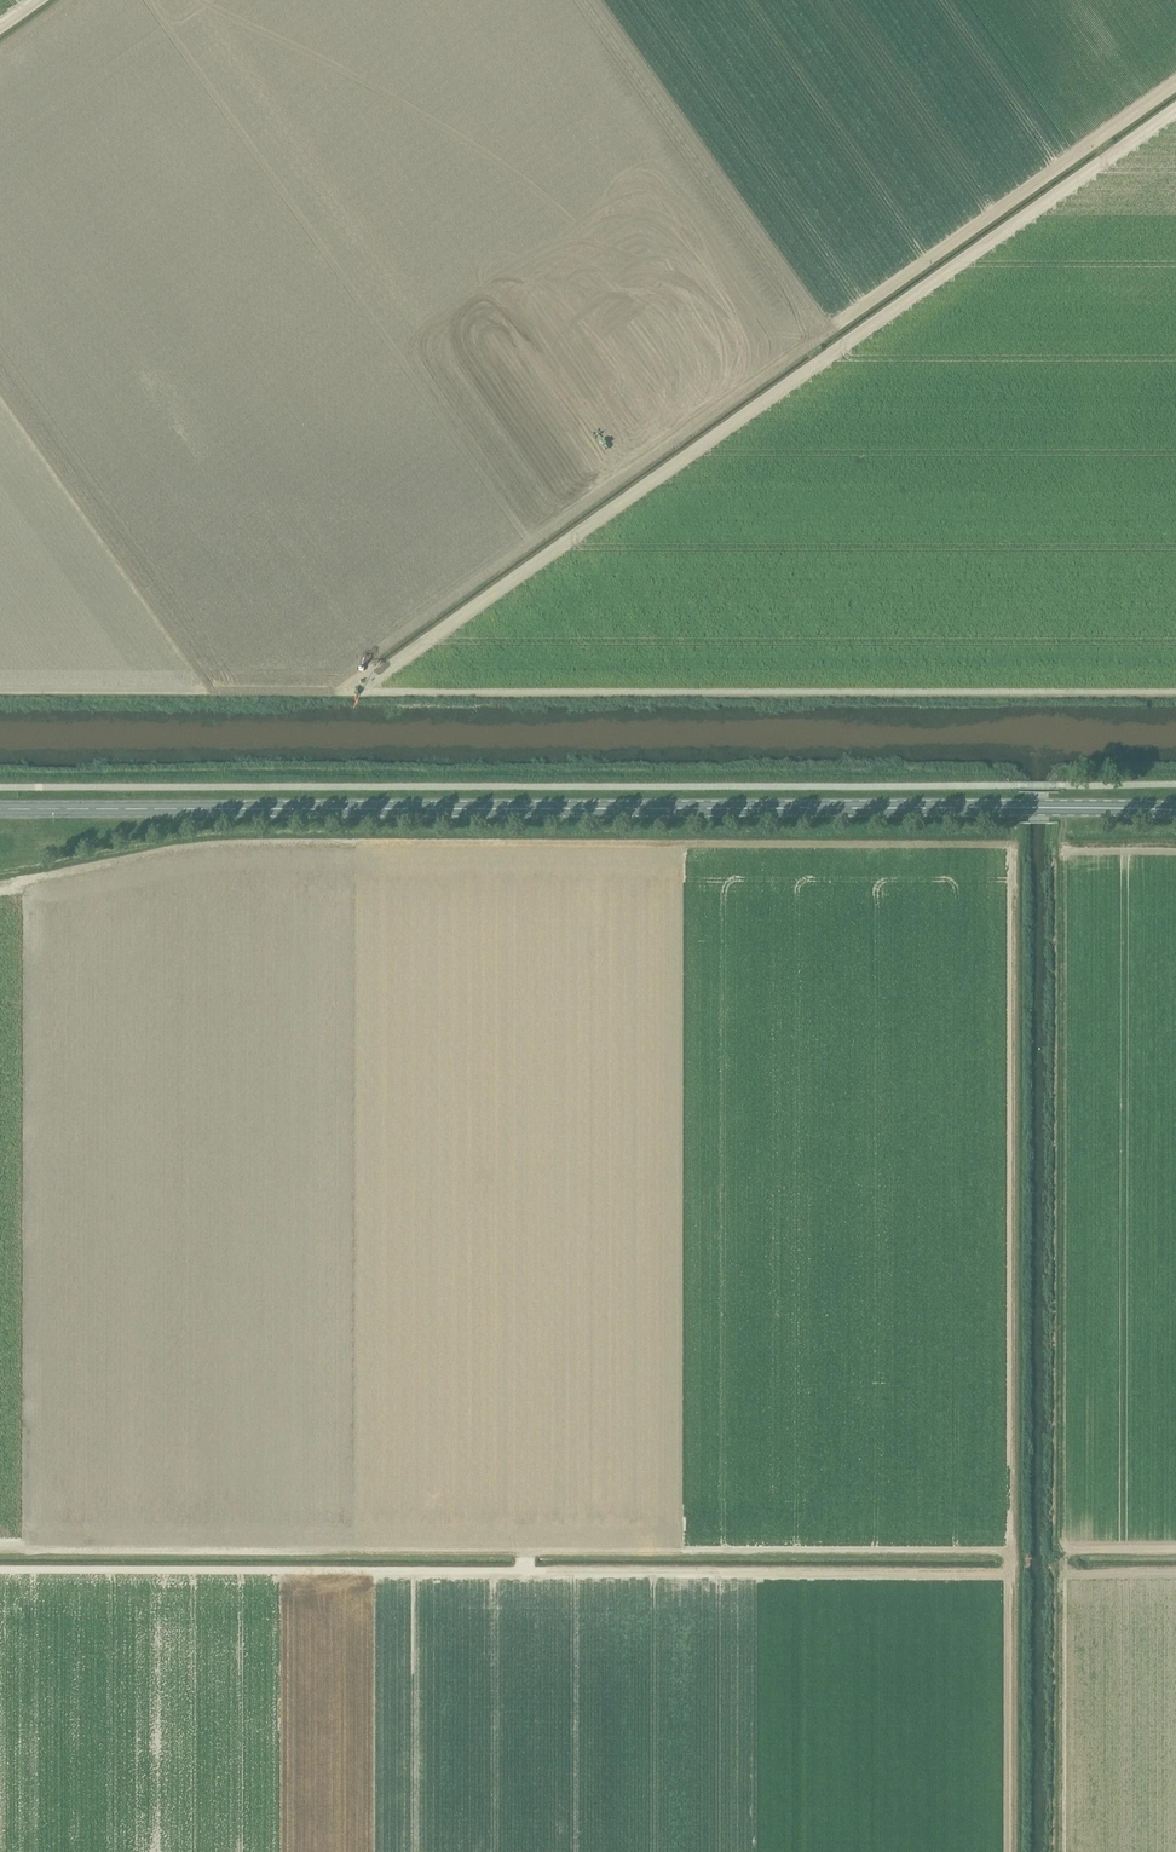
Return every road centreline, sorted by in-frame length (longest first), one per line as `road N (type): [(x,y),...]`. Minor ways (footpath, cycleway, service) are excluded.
road 1 (secondary): [(1175,810),(0,809)]

